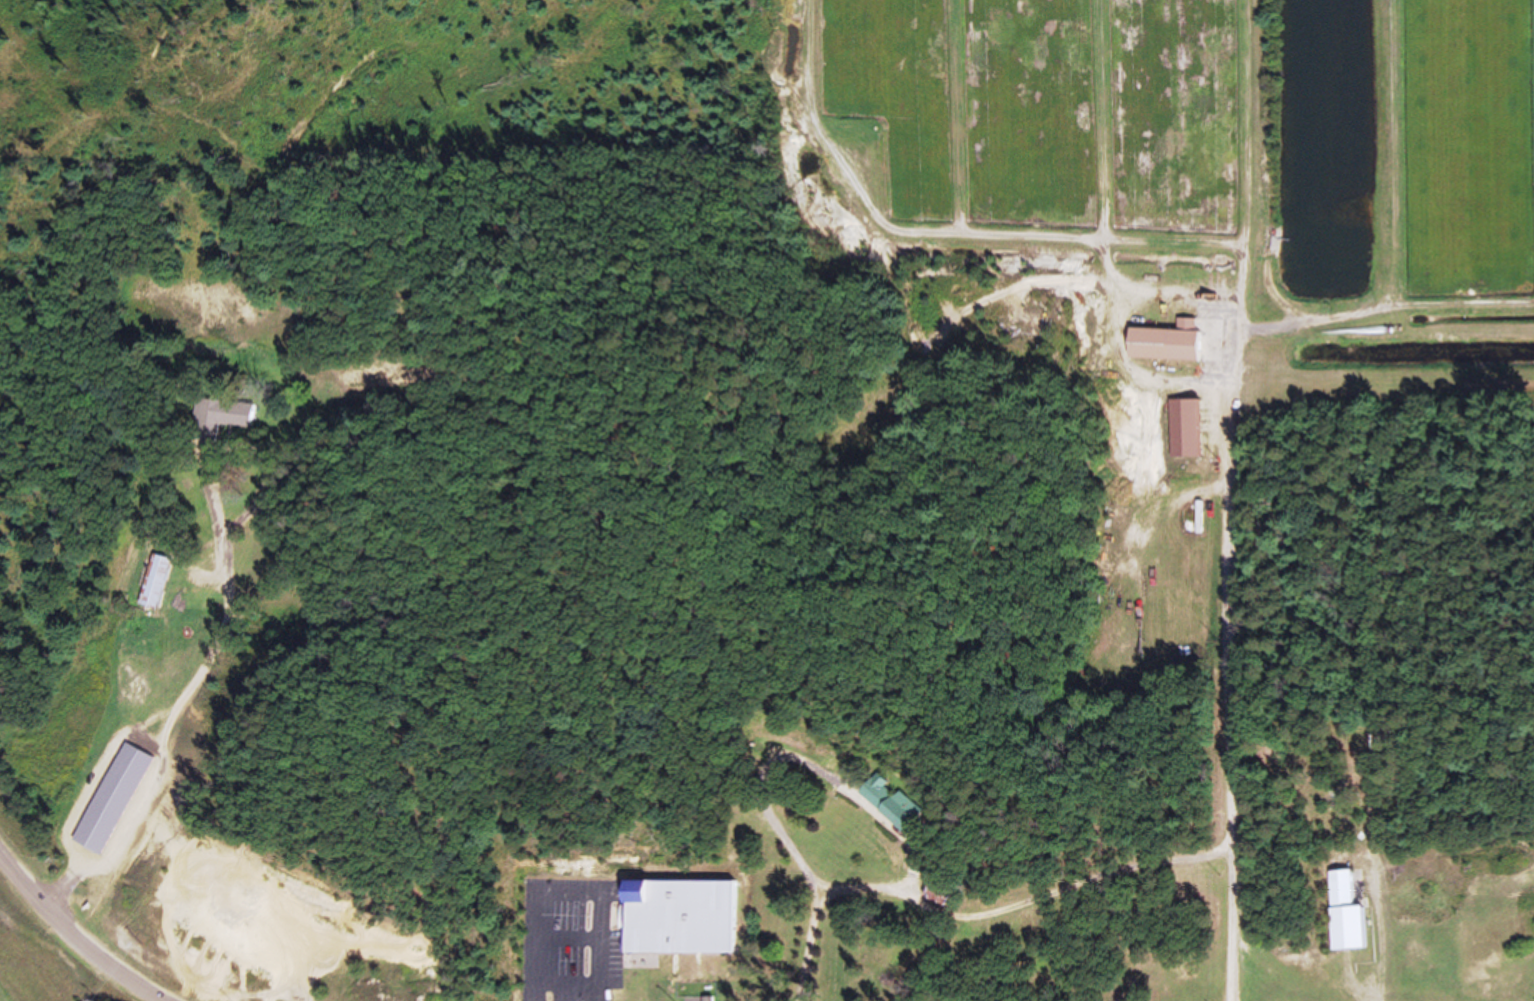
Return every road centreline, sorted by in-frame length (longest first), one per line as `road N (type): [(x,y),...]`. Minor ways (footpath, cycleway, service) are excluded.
road 1 (residential): [(159,1000),(82,947),(0,855)]

